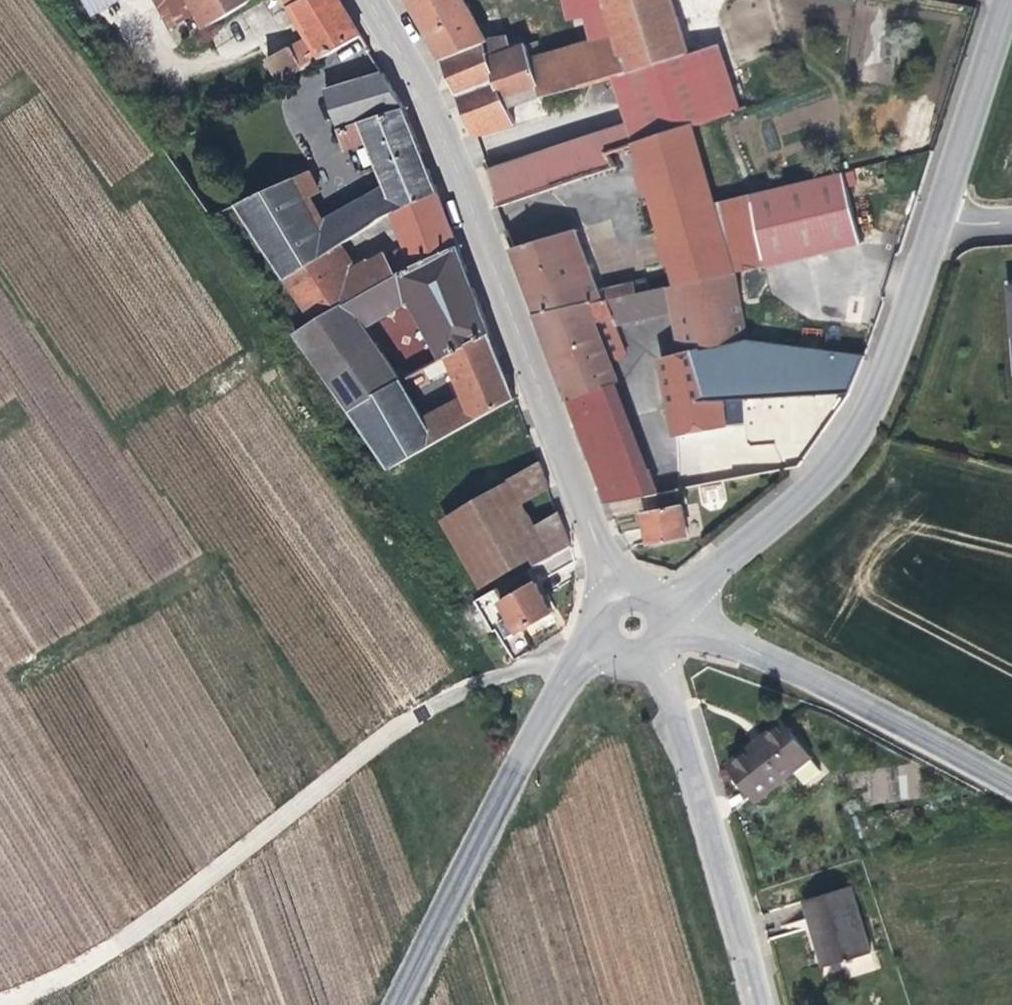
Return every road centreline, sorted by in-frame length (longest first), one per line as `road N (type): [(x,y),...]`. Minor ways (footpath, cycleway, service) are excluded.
road 1 (unclassified): [(2,1004),(104,955),(368,737),(518,665),(562,681)]
road 2 (tertiary): [(614,587),(441,132),(369,0)]
road 3 (residential): [(666,608),(758,538),(848,451),(932,224)]
road 4 (tertiary): [(1011,792),(725,642),(669,629)]
road 5 (tertiary): [(562,681),(399,1004)]
road 6 (unclassified): [(653,657),(753,1004)]
road 7 (residential): [(932,224),(1004,1)]

